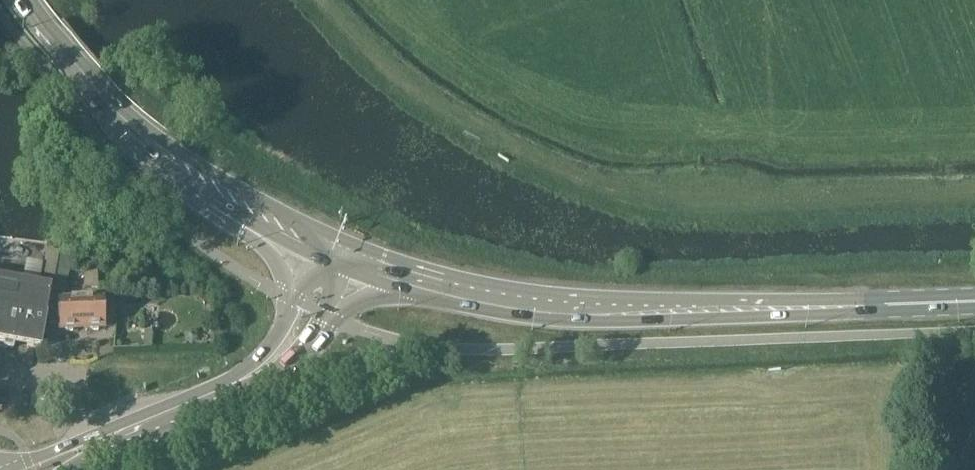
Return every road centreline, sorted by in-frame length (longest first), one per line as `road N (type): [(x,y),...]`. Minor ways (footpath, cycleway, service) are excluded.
road 1 (primary): [(872,304),(571,303),(470,288),(346,245)]
road 2 (primary): [(405,291),(549,319),(676,320),(872,304)]
road 3 (primary): [(346,245),(141,134)]
road 4 (primary): [(141,134),(25,0)]
road 5 (primary): [(141,134),(175,176),(244,224)]
road 6 (secondary): [(207,396),(251,385),(297,359),(317,329)]
road 7 (secondary): [(123,427),(3,469)]

